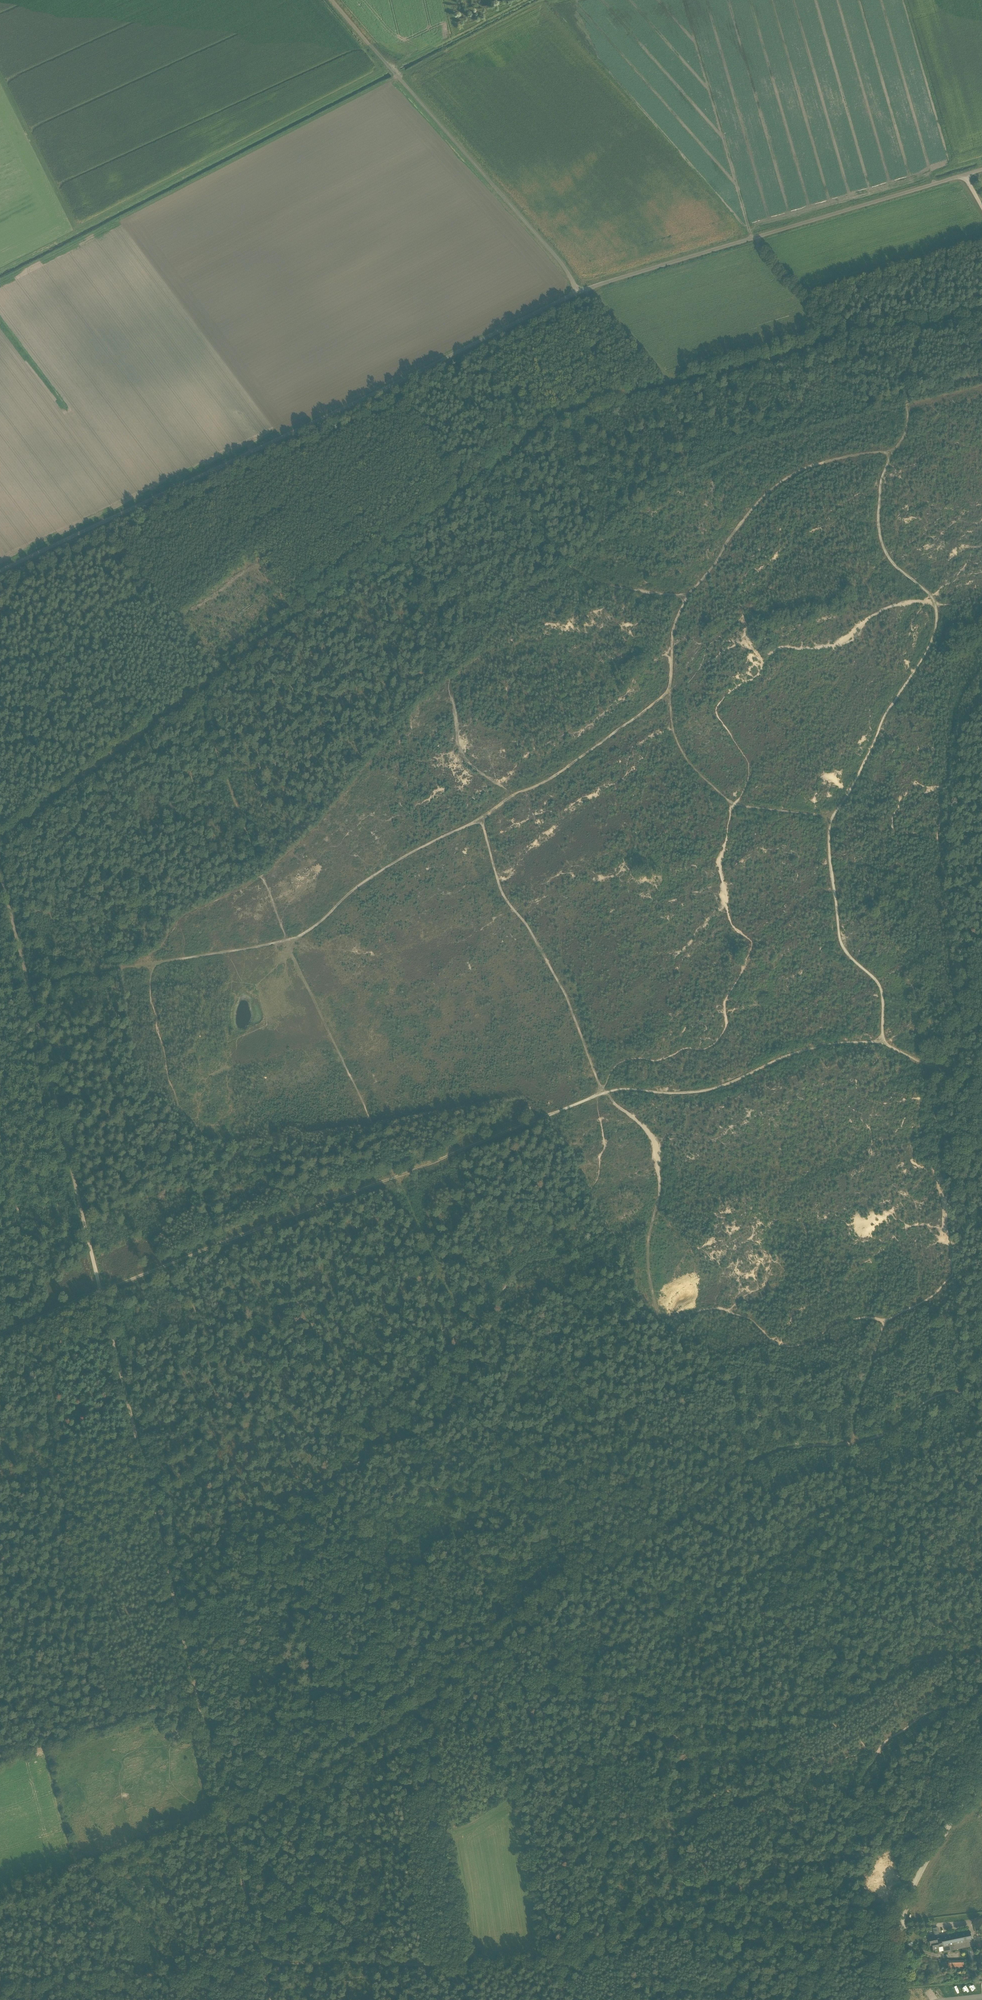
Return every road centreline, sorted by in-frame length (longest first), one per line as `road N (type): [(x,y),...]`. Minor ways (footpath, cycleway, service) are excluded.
road 1 (track): [(197,1695),(0,866)]
road 2 (track): [(667,382),(559,416),(0,842)]
road 3 (unclassified): [(0,571),(578,289)]
road 4 (track): [(44,1316),(52,1361),(46,1399),(66,1502),(61,1558),(86,1596),(115,1722)]
road 5 (unclassified): [(578,289),(981,171)]
road 6 (unclassified): [(578,289),(332,0)]
road 7 (track): [(212,1248),(544,1116)]
road 8 (track): [(923,327),(851,333),(667,382)]
road 9 (unclassified): [(899,1999),(895,1951),(912,1885),(981,1783)]
road 10 (track): [(422,1965),(392,1728)]
road 11 (track): [(44,1316),(212,1248)]
road 12 (track): [(178,1973),(0,1995)]
road 13 (track): [(0,73),(78,232)]
road 14 (track): [(422,1965),(262,1964)]
road 15 (track): [(747,1940),(808,1941),(865,1918),(900,1924)]
road 16 (track): [(594,1948),(660,1927),(747,1940)]
road 17 (track): [(229,1827),(197,1695)]
road 18 (track): [(667,382),(592,293),(578,289)]
road 19 (track): [(594,1948),(471,1966)]
road 20 (track): [(115,1722),(0,1762)]

